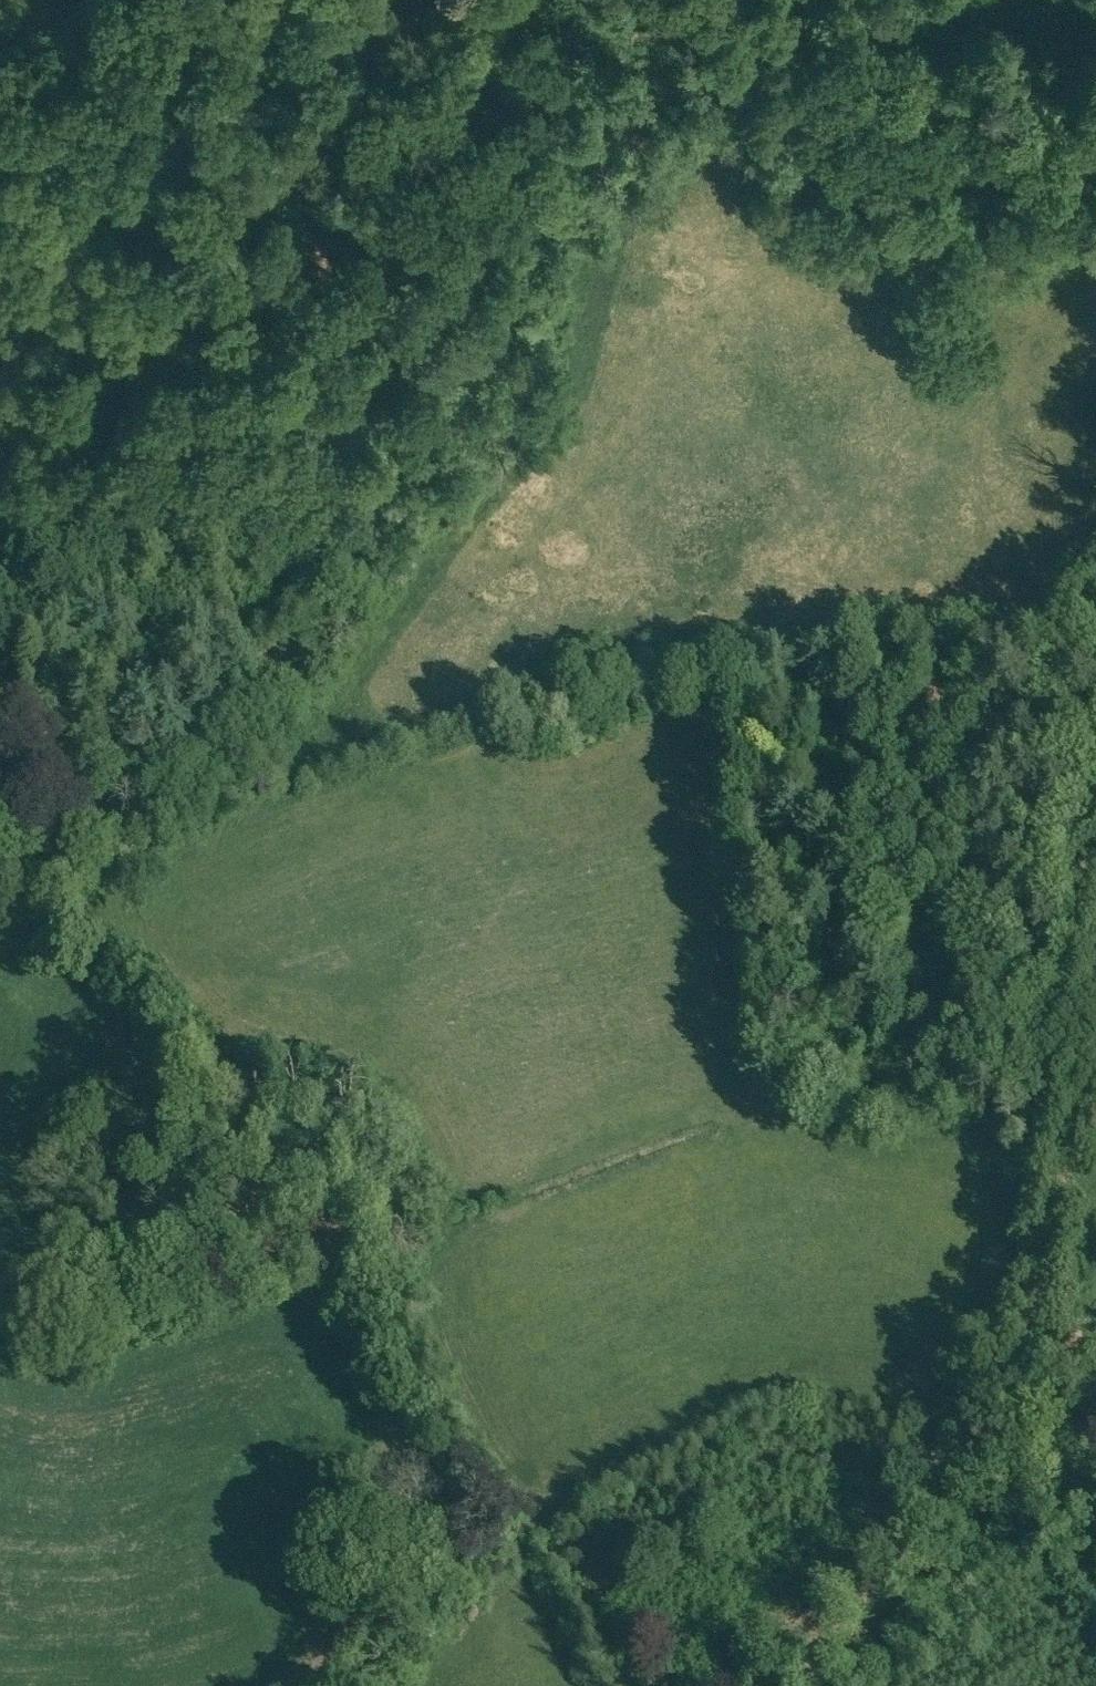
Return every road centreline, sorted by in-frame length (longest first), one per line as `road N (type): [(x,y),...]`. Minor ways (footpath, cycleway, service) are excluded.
road 1 (track): [(1095,986),(1032,1367),(1054,1445)]
road 2 (track): [(814,1685),(1008,1477),(1054,1445)]

